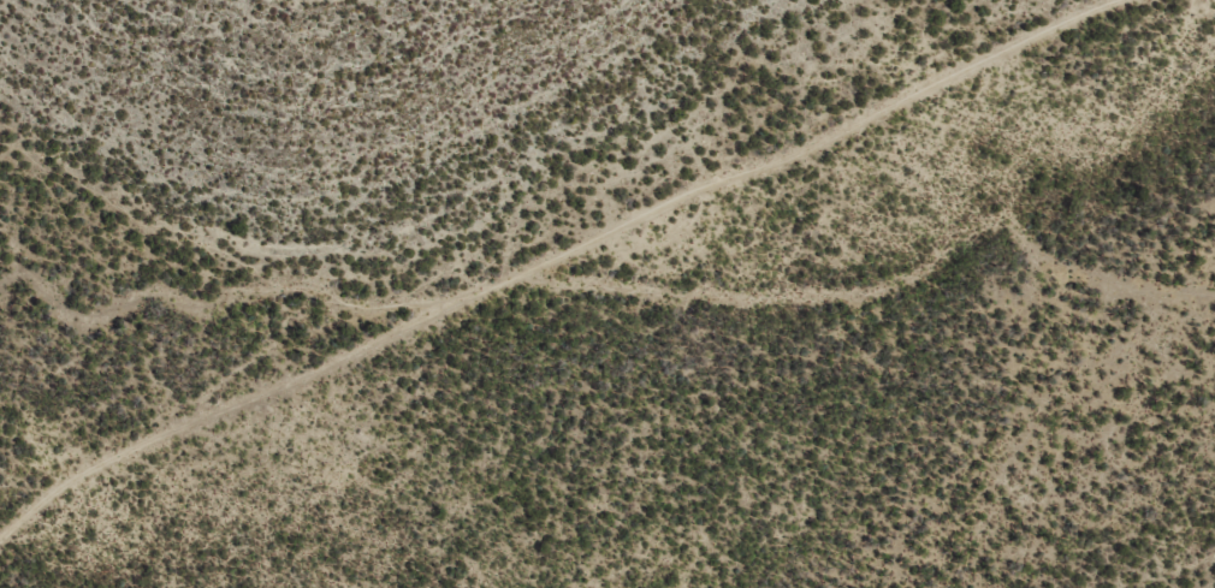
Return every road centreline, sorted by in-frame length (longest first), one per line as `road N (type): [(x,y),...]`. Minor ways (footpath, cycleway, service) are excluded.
road 1 (track): [(1180,0),(960,54),(537,281),(244,372),(102,449),(0,559)]

